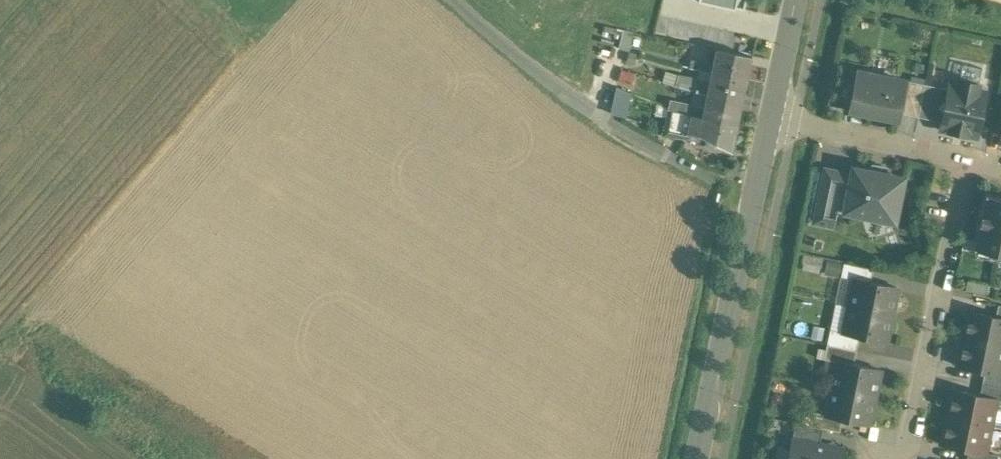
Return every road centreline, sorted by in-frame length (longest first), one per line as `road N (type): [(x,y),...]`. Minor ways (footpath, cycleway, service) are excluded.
road 1 (tertiary): [(771,116),(697,458)]
road 2 (residential): [(903,458),(964,156)]
road 3 (residential): [(771,116),(964,156)]

